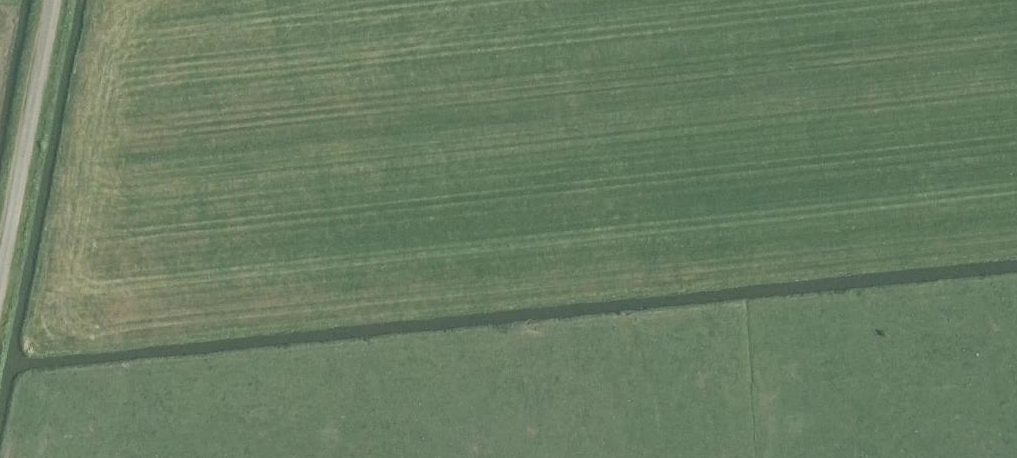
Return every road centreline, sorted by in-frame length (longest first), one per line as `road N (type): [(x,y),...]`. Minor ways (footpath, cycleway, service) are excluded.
road 1 (unclassified): [(0,278),(56,0)]

